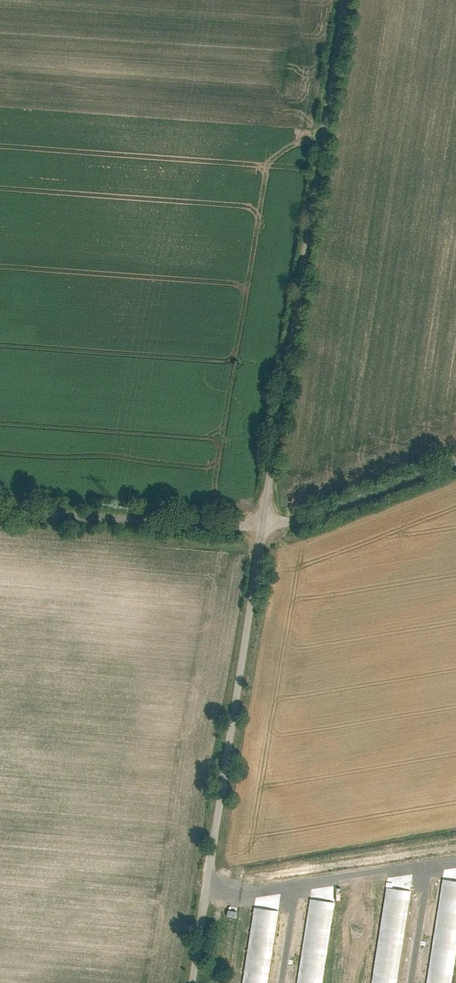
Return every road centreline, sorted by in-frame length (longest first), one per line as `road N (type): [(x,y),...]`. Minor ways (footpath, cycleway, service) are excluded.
road 1 (unclassified): [(264,527),(348,0)]
road 2 (unclassified): [(195,982),(264,527)]
road 3 (unclassified): [(264,527),(0,511)]
road 4 (unclassified): [(455,463),(301,521),(264,527)]

